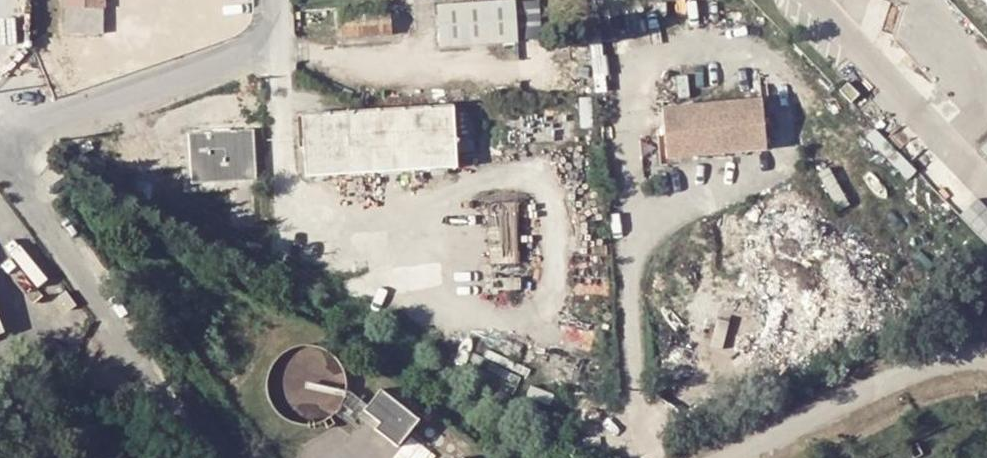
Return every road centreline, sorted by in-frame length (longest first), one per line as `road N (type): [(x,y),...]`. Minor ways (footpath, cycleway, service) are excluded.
road 1 (unclassified): [(213,457),(18,187),(8,147),(18,129),(248,51),(266,39),(271,0)]
road 2 (unclassified): [(986,360),(948,360),(729,457)]

